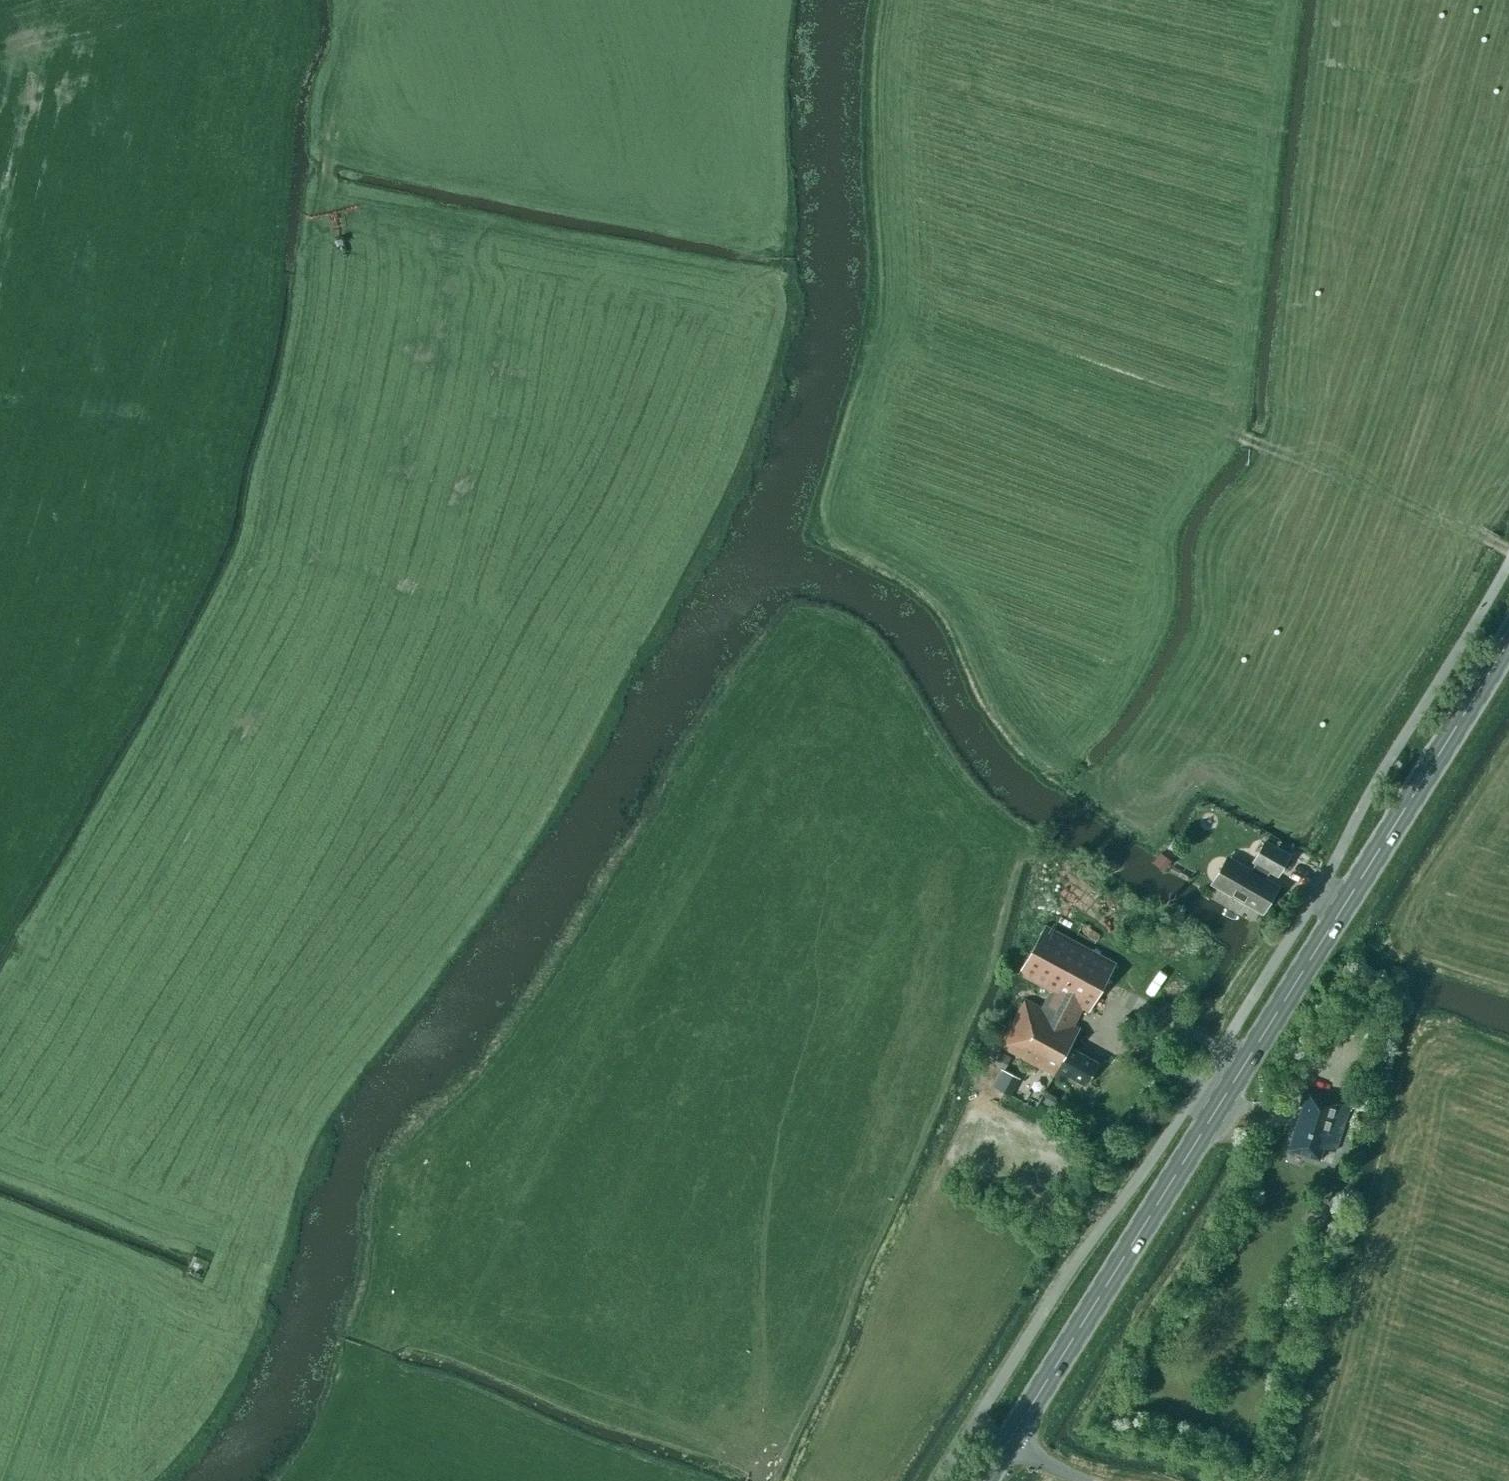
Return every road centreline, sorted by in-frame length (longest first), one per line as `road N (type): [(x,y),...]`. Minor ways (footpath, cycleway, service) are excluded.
road 1 (secondary): [(1008,1442),(1508,640)]

